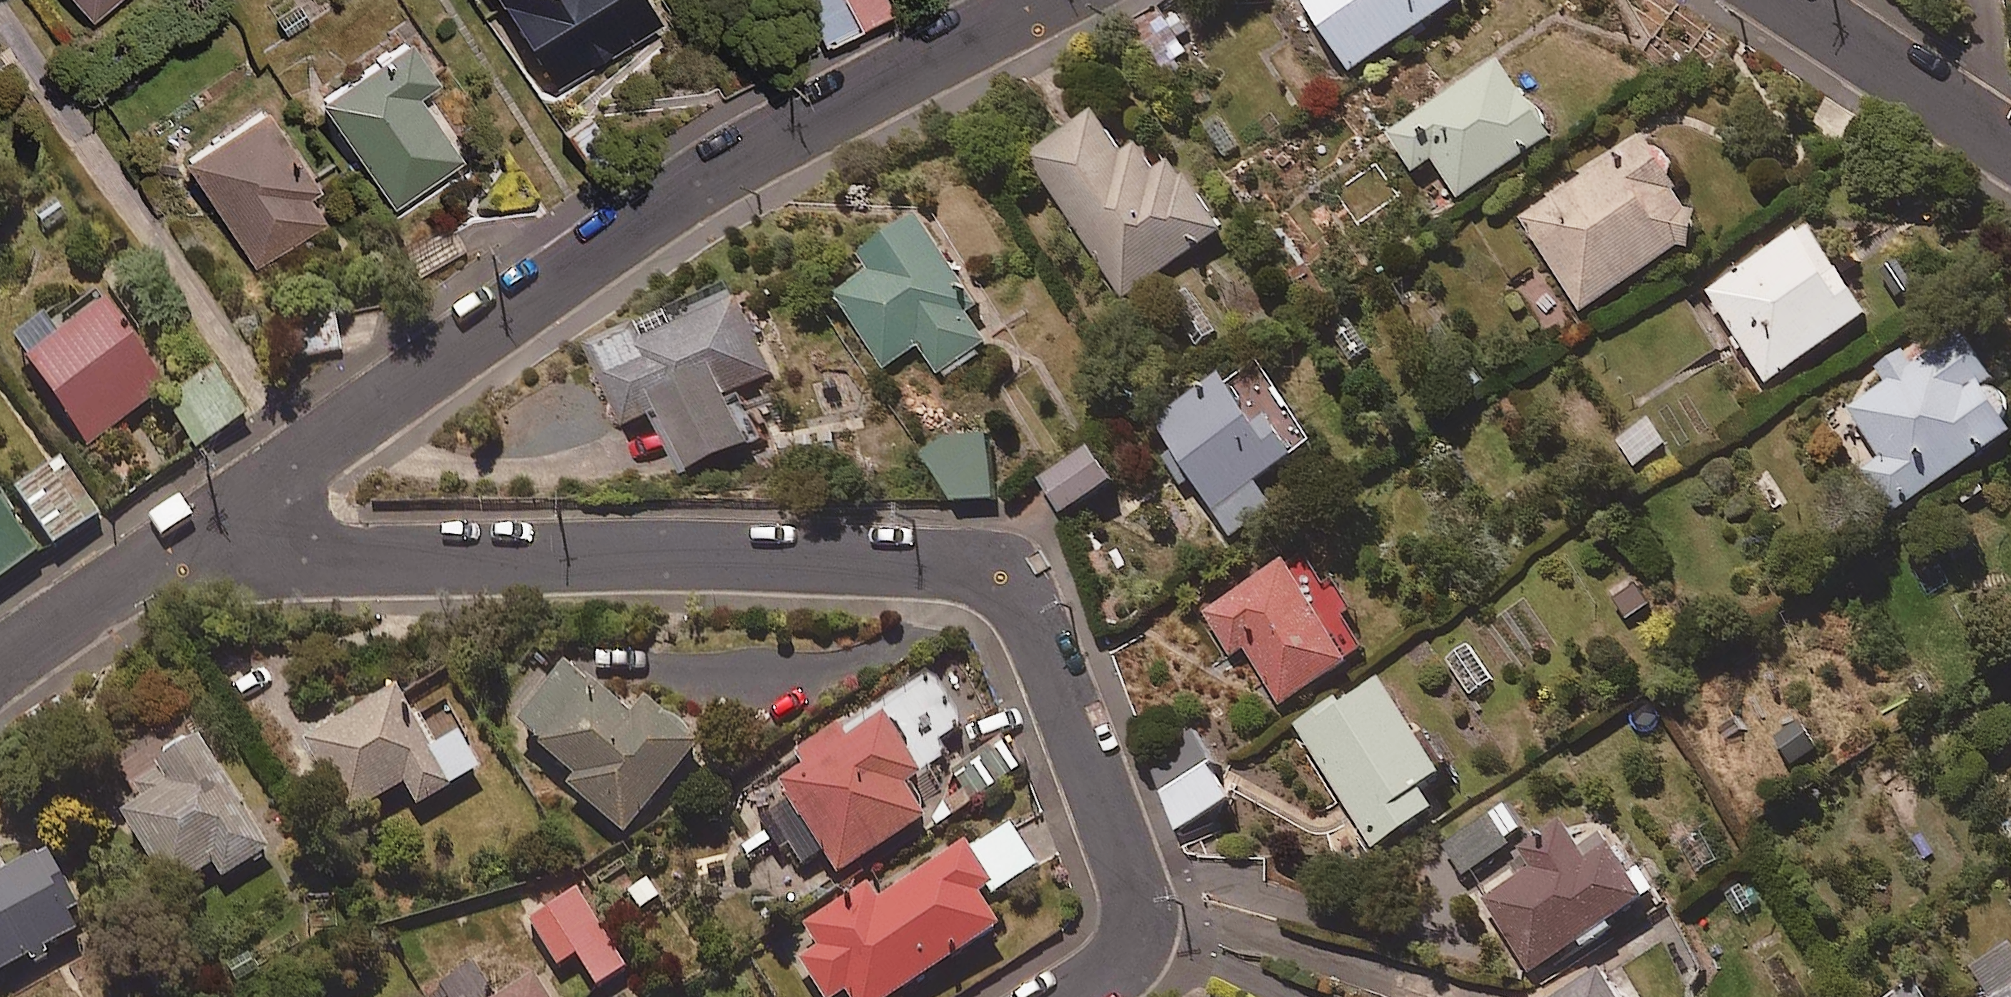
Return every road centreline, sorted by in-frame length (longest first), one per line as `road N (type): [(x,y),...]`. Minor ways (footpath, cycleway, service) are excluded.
road 1 (residential): [(1069,996),(1110,971),(1140,935),(1141,893),(1028,594),(1006,569),(970,560),(518,552),(136,568)]
road 2 (residential): [(1045,0),(690,204),(136,568)]
road 3 (residential): [(2010,151),(1778,0)]
road 4 (residential): [(136,568),(0,666)]

